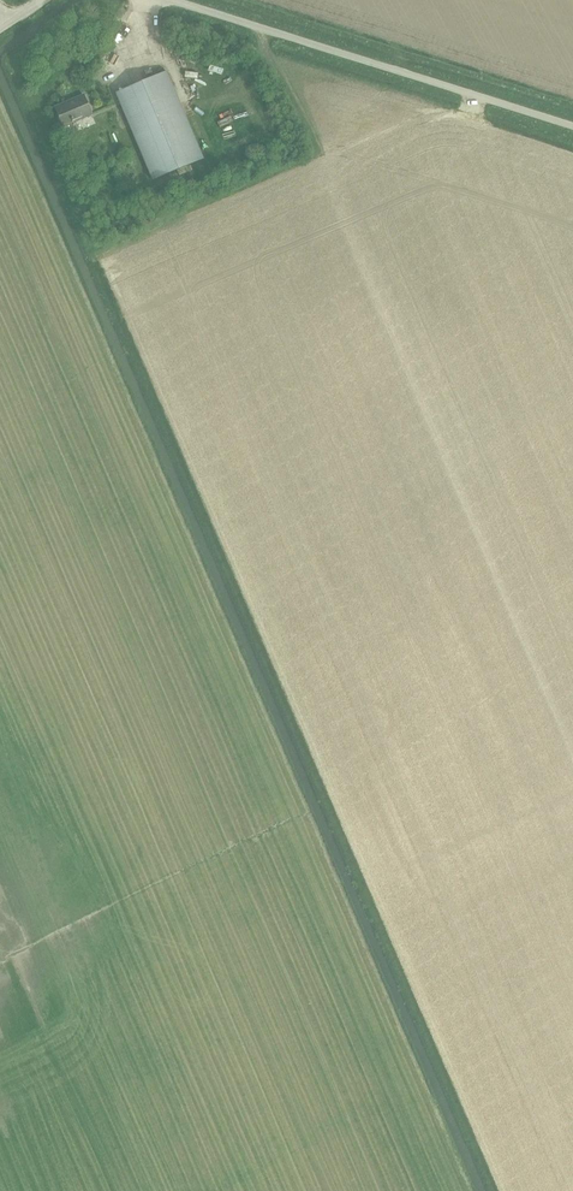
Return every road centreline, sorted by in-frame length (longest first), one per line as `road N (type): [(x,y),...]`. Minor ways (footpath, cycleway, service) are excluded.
road 1 (unclassified): [(174,0),(572,127)]

